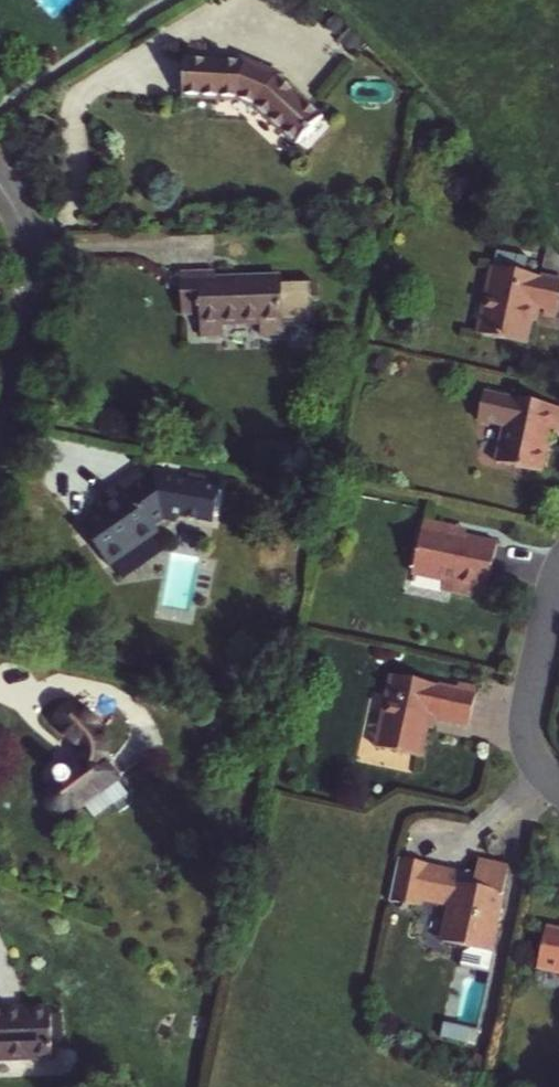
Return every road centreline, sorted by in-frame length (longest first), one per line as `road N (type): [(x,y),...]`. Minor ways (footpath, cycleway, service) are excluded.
road 1 (residential): [(0,182),(24,239),(29,292),(0,425)]
road 2 (residential): [(558,787),(538,764),(525,729),(558,569)]

